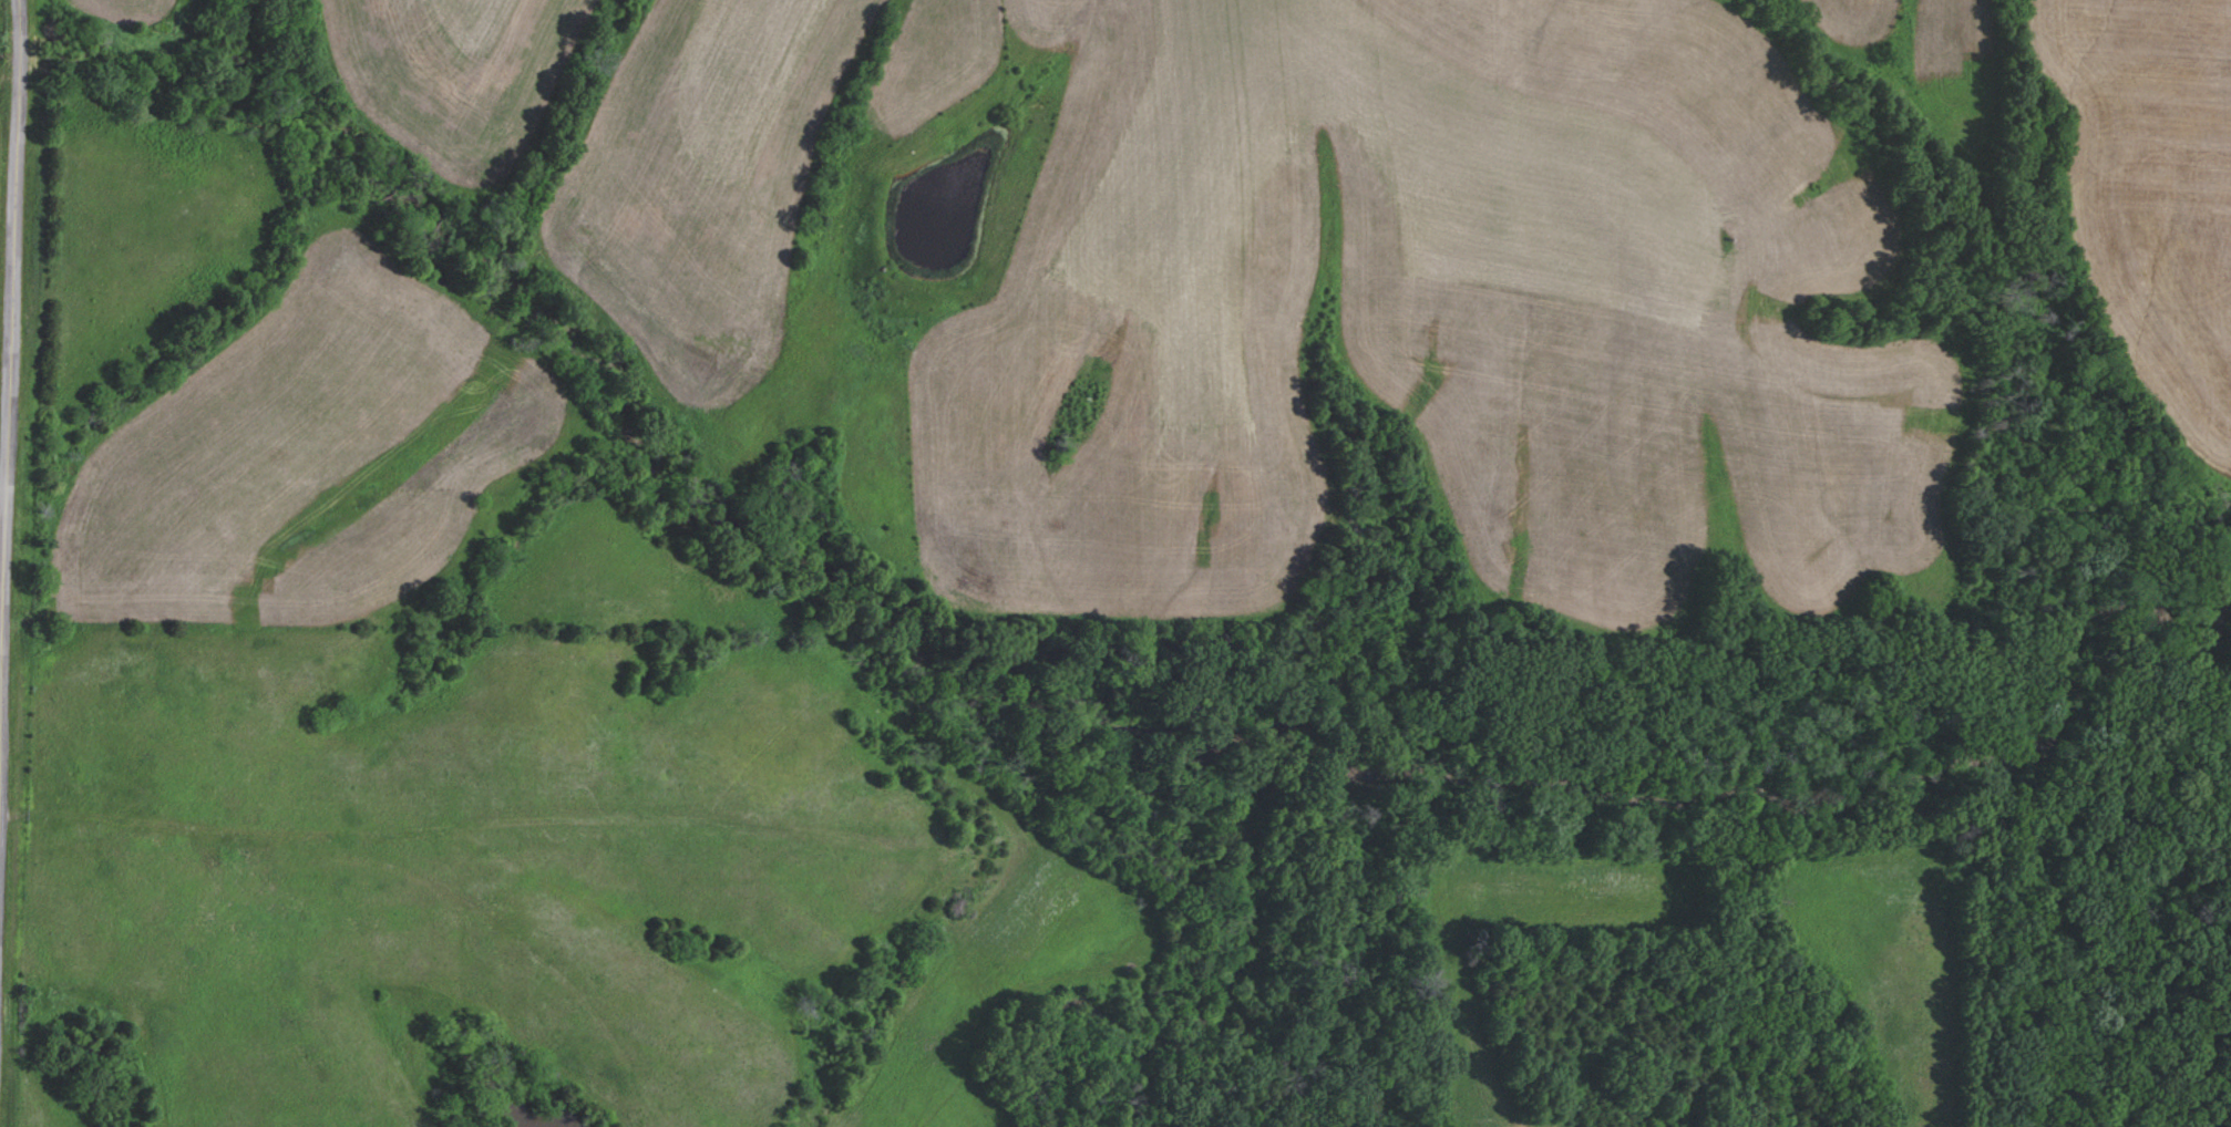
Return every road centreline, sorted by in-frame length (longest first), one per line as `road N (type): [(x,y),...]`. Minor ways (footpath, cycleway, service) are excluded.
road 1 (residential): [(0,706),(17,0)]

